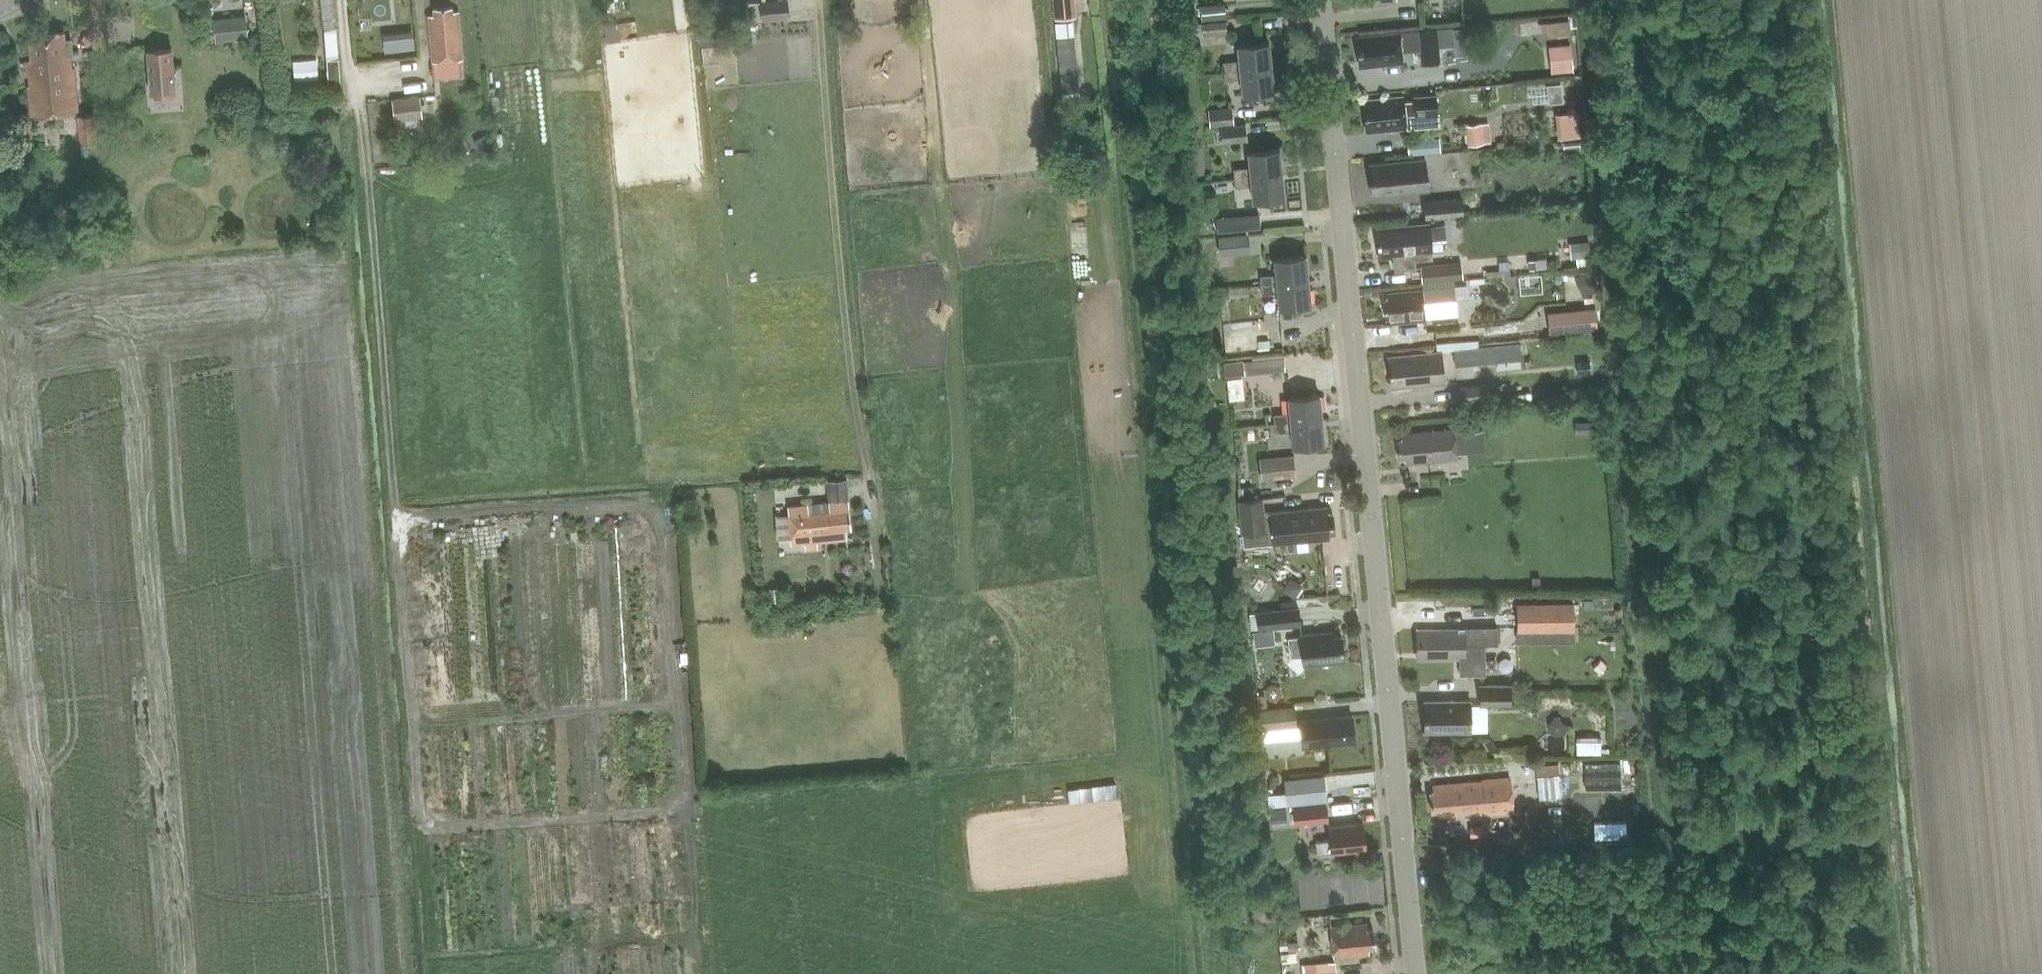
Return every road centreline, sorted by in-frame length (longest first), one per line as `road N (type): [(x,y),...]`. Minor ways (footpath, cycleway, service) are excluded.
road 1 (track): [(340,0),(367,170),(397,506),(410,518),(621,504),(655,515),(665,536),(686,779),(677,804),(664,812),(450,827),(425,821),(420,808)]
road 2 (residential): [(1414,973),(1318,0)]
road 3 (track): [(420,808),(397,506)]

